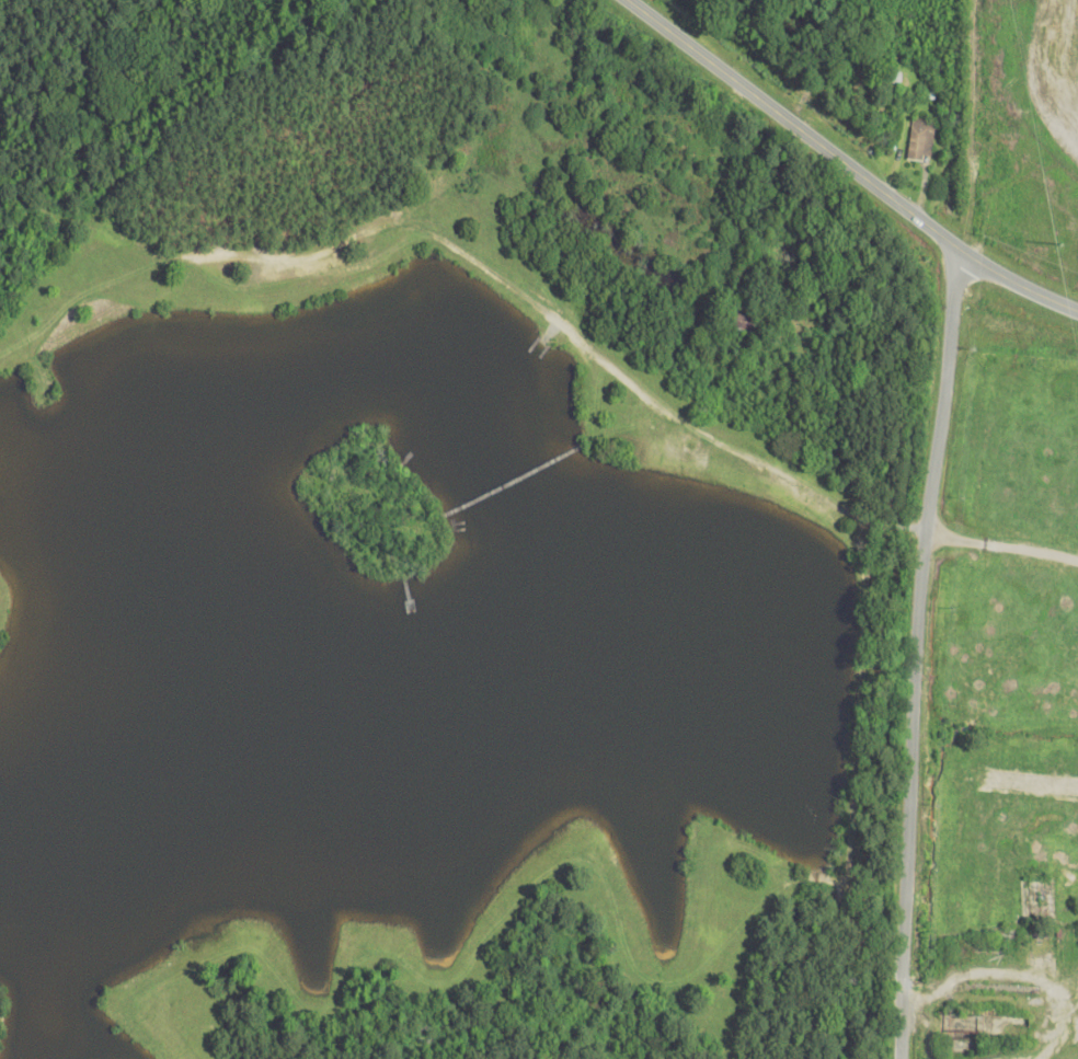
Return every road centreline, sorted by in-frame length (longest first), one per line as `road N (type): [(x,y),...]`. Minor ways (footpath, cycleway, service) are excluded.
road 1 (residential): [(903,1058),(915,636),(960,251)]
road 2 (tertiary): [(628,0),(960,251),(1077,310)]

